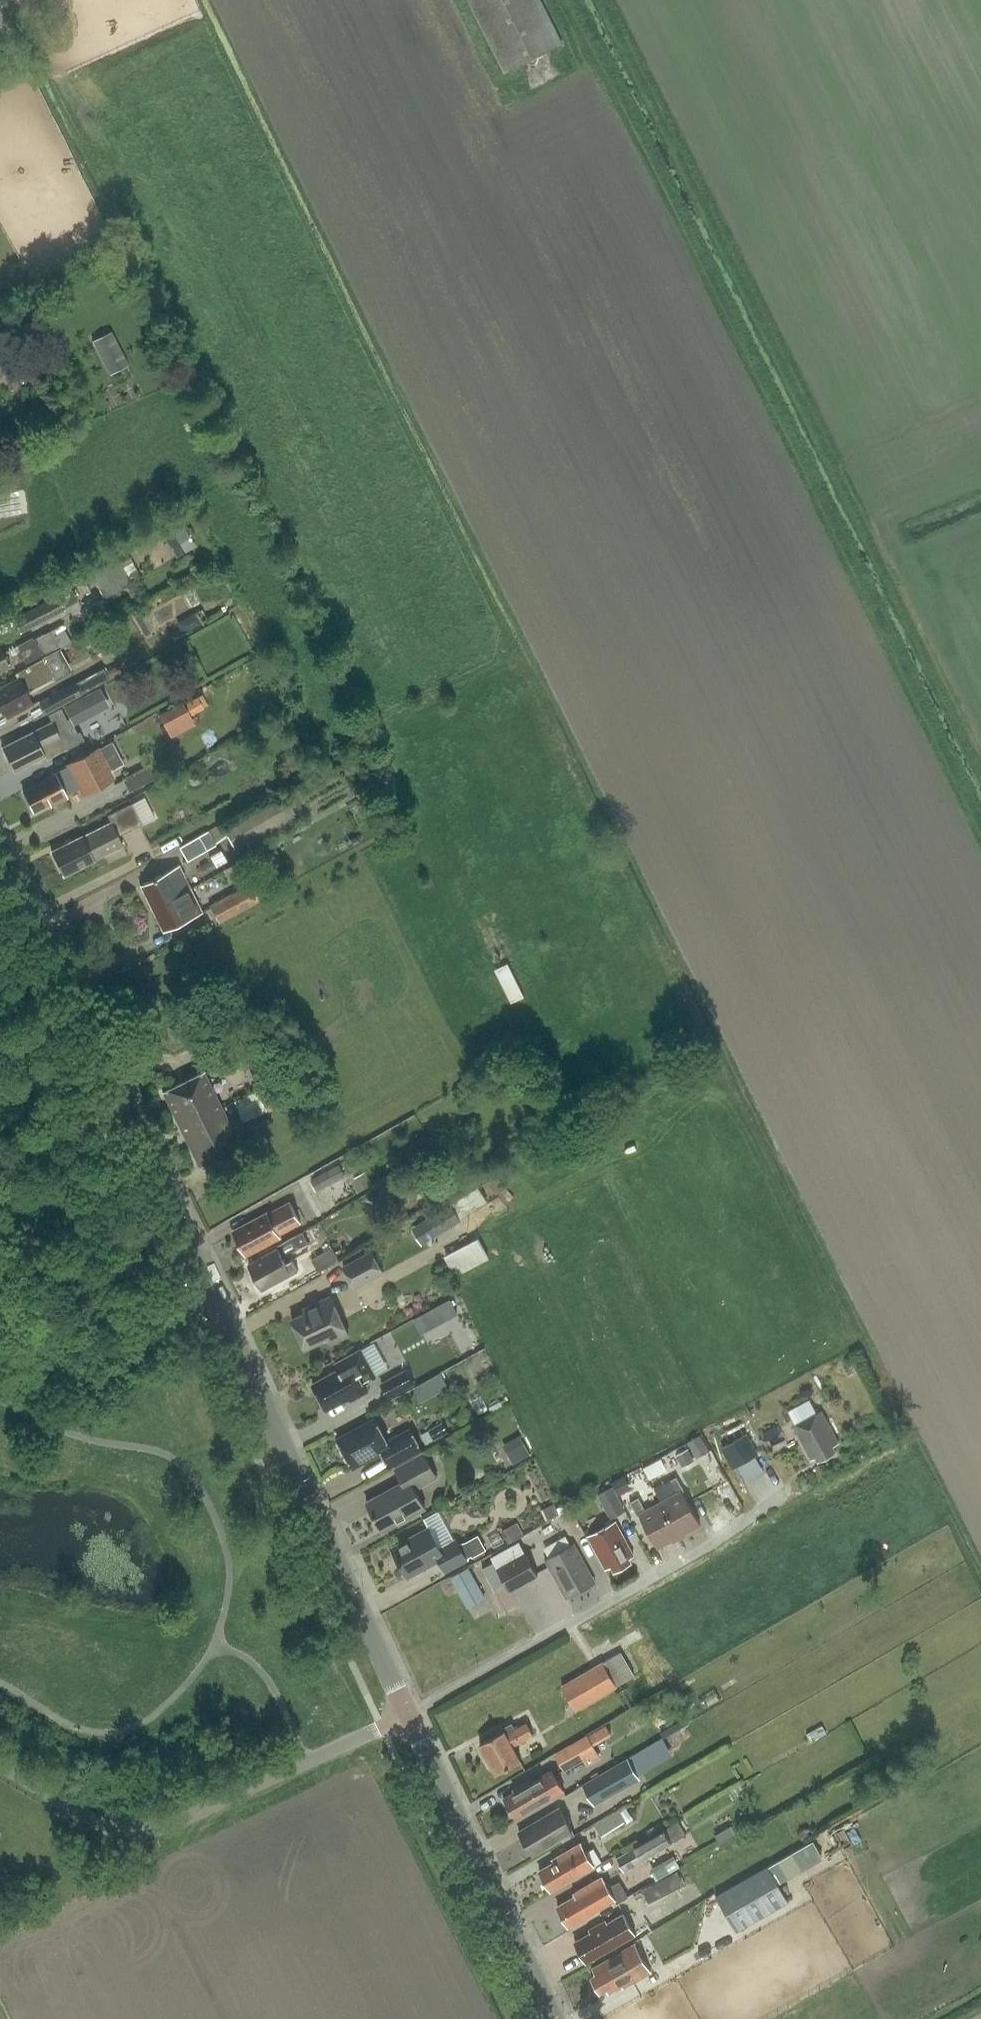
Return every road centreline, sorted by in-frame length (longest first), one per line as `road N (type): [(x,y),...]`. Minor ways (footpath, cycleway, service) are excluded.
road 1 (tertiary): [(408,1715),(0,851)]
road 2 (unclassified): [(0,1767),(101,1827),(132,1834),(159,1831),(408,1715)]
road 3 (unclassified): [(408,1715),(784,1496)]
road 4 (tertiary): [(554,2018),(408,1715)]

